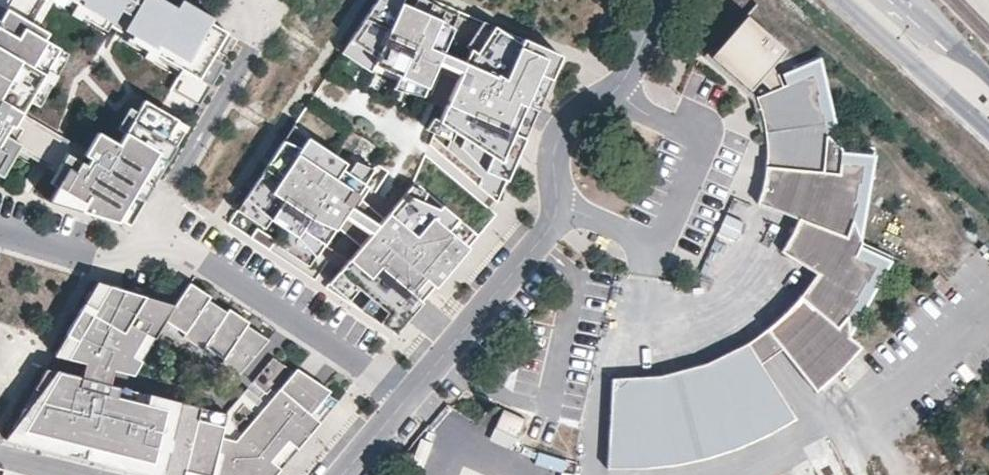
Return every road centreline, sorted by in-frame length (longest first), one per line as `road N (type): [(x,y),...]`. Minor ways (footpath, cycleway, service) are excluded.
road 1 (residential): [(410,394),(548,228),(558,207),(554,145),(561,125),(626,78),(662,0)]
road 2 (residential): [(410,394),(180,243),(155,238)]
road 3 (residential): [(249,0),(263,31),(155,238)]
road 4 (primary): [(844,0),(988,130)]
road 5 (residential): [(155,238),(139,250),(99,257),(0,228)]

